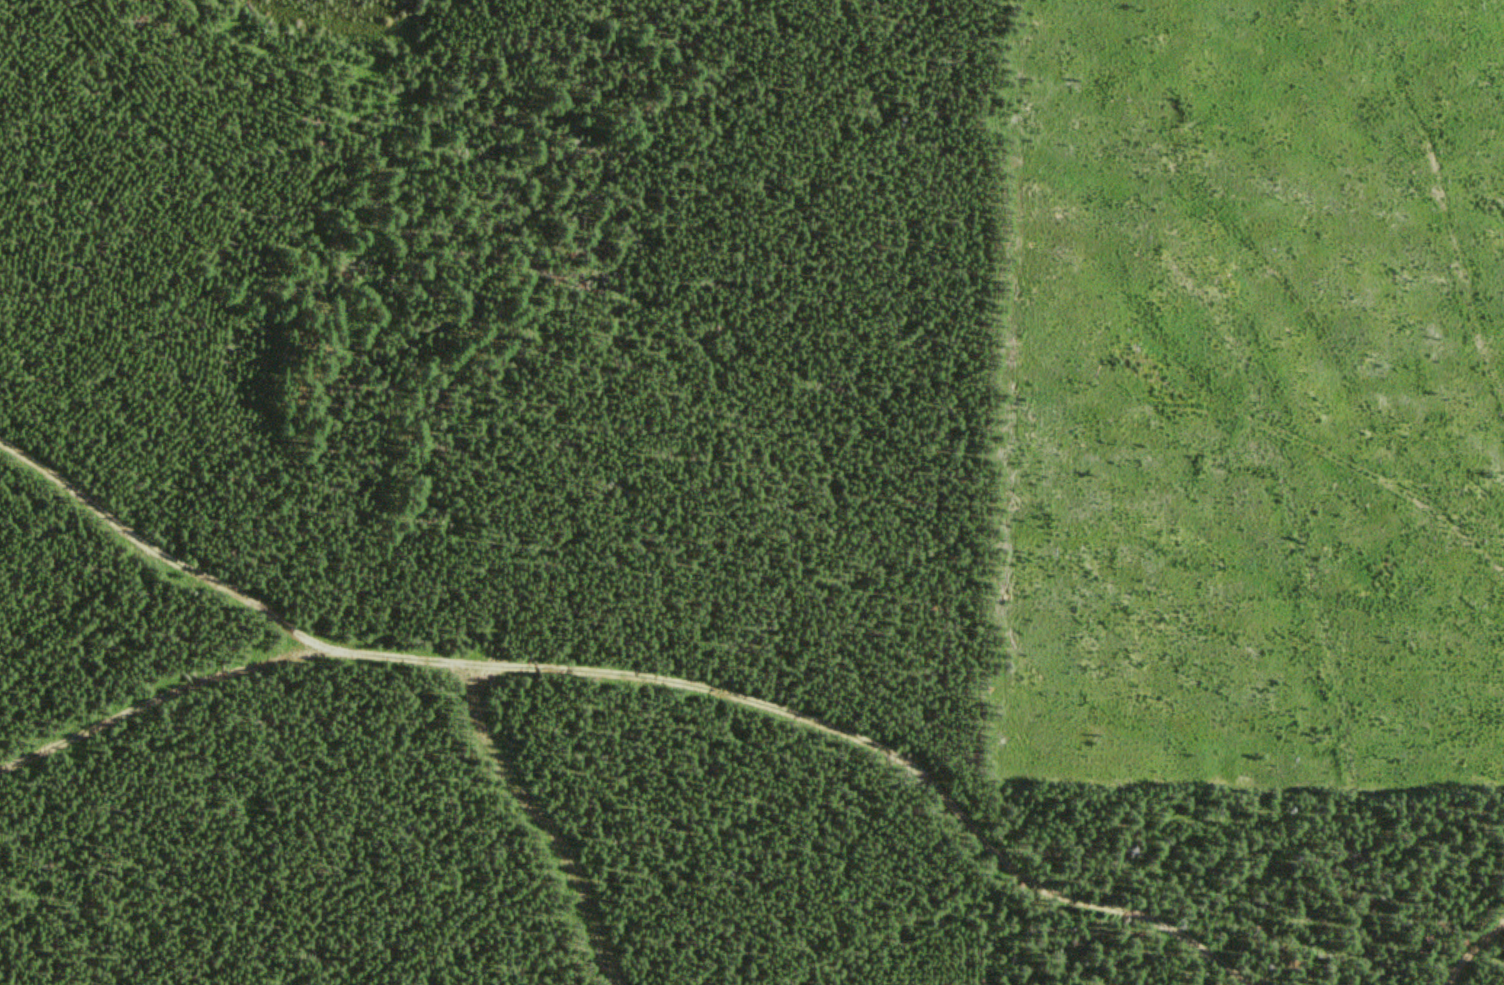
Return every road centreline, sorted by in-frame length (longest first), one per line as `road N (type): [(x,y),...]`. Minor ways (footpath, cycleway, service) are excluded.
road 1 (track): [(1249,984),(1005,886),(795,774),(653,743),(337,647)]
road 2 (track): [(612,984),(548,823),(502,760)]

